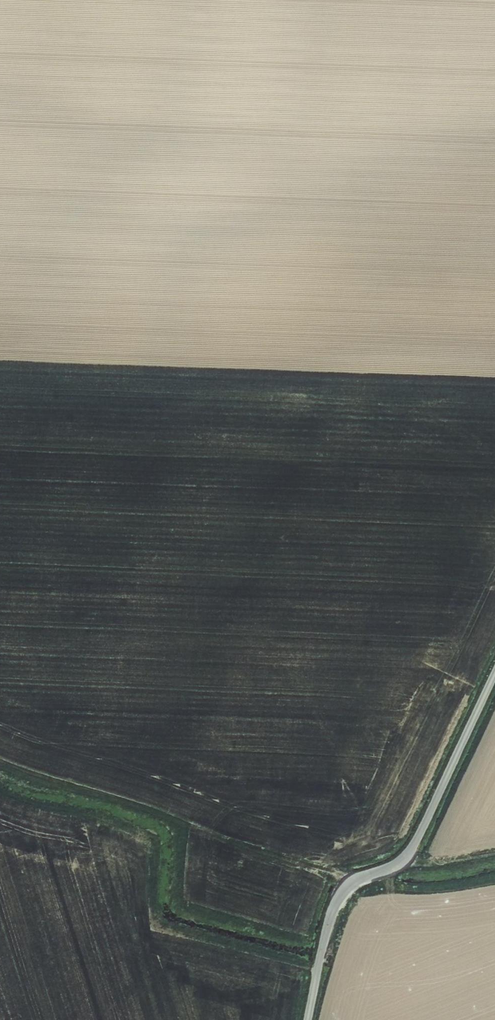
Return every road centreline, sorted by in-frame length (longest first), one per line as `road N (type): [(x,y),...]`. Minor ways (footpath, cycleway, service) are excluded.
road 1 (tertiary): [(308,1019),(338,899),(411,848),(494,674)]

